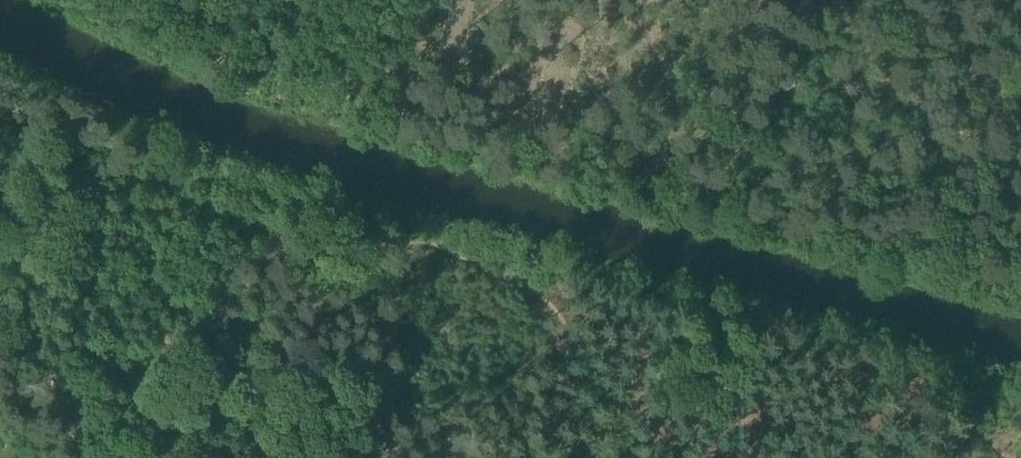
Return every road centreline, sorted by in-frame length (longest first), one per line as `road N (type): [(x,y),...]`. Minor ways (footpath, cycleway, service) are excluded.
road 1 (track): [(118,457),(0,299)]

